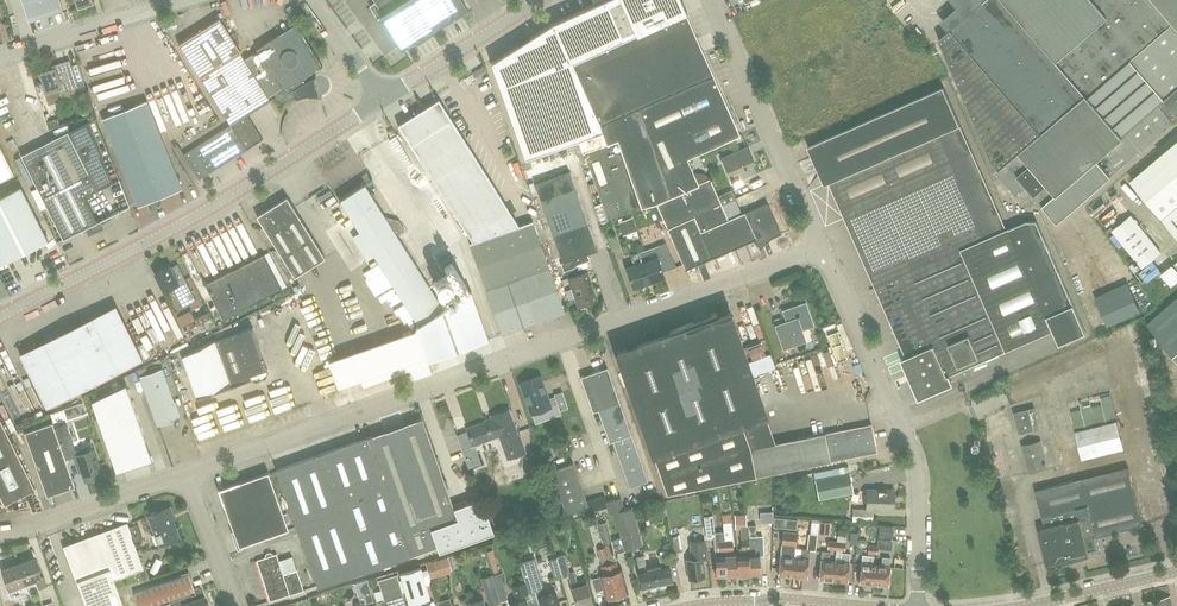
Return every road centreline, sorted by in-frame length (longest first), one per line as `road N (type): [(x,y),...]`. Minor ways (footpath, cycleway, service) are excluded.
road 1 (unclassified): [(186,473),(822,248)]
road 2 (unclassified): [(0,313),(101,265),(382,97)]
road 3 (unclassified): [(919,605),(911,446),(822,248)]
road 4 (unclassified): [(822,248),(712,0)]
road 5 (unclassified): [(0,530),(186,473)]
road 6 (unclassified): [(0,56),(185,0)]
road 7 (residential): [(687,605),(780,597),(873,605)]
road 8 (unclassified): [(382,97),(537,0)]
road 9 (residential): [(1023,605),(1176,572)]
road 10 (unclassified): [(234,605),(186,473)]
road 11 (unclassified): [(311,0),(382,97)]

